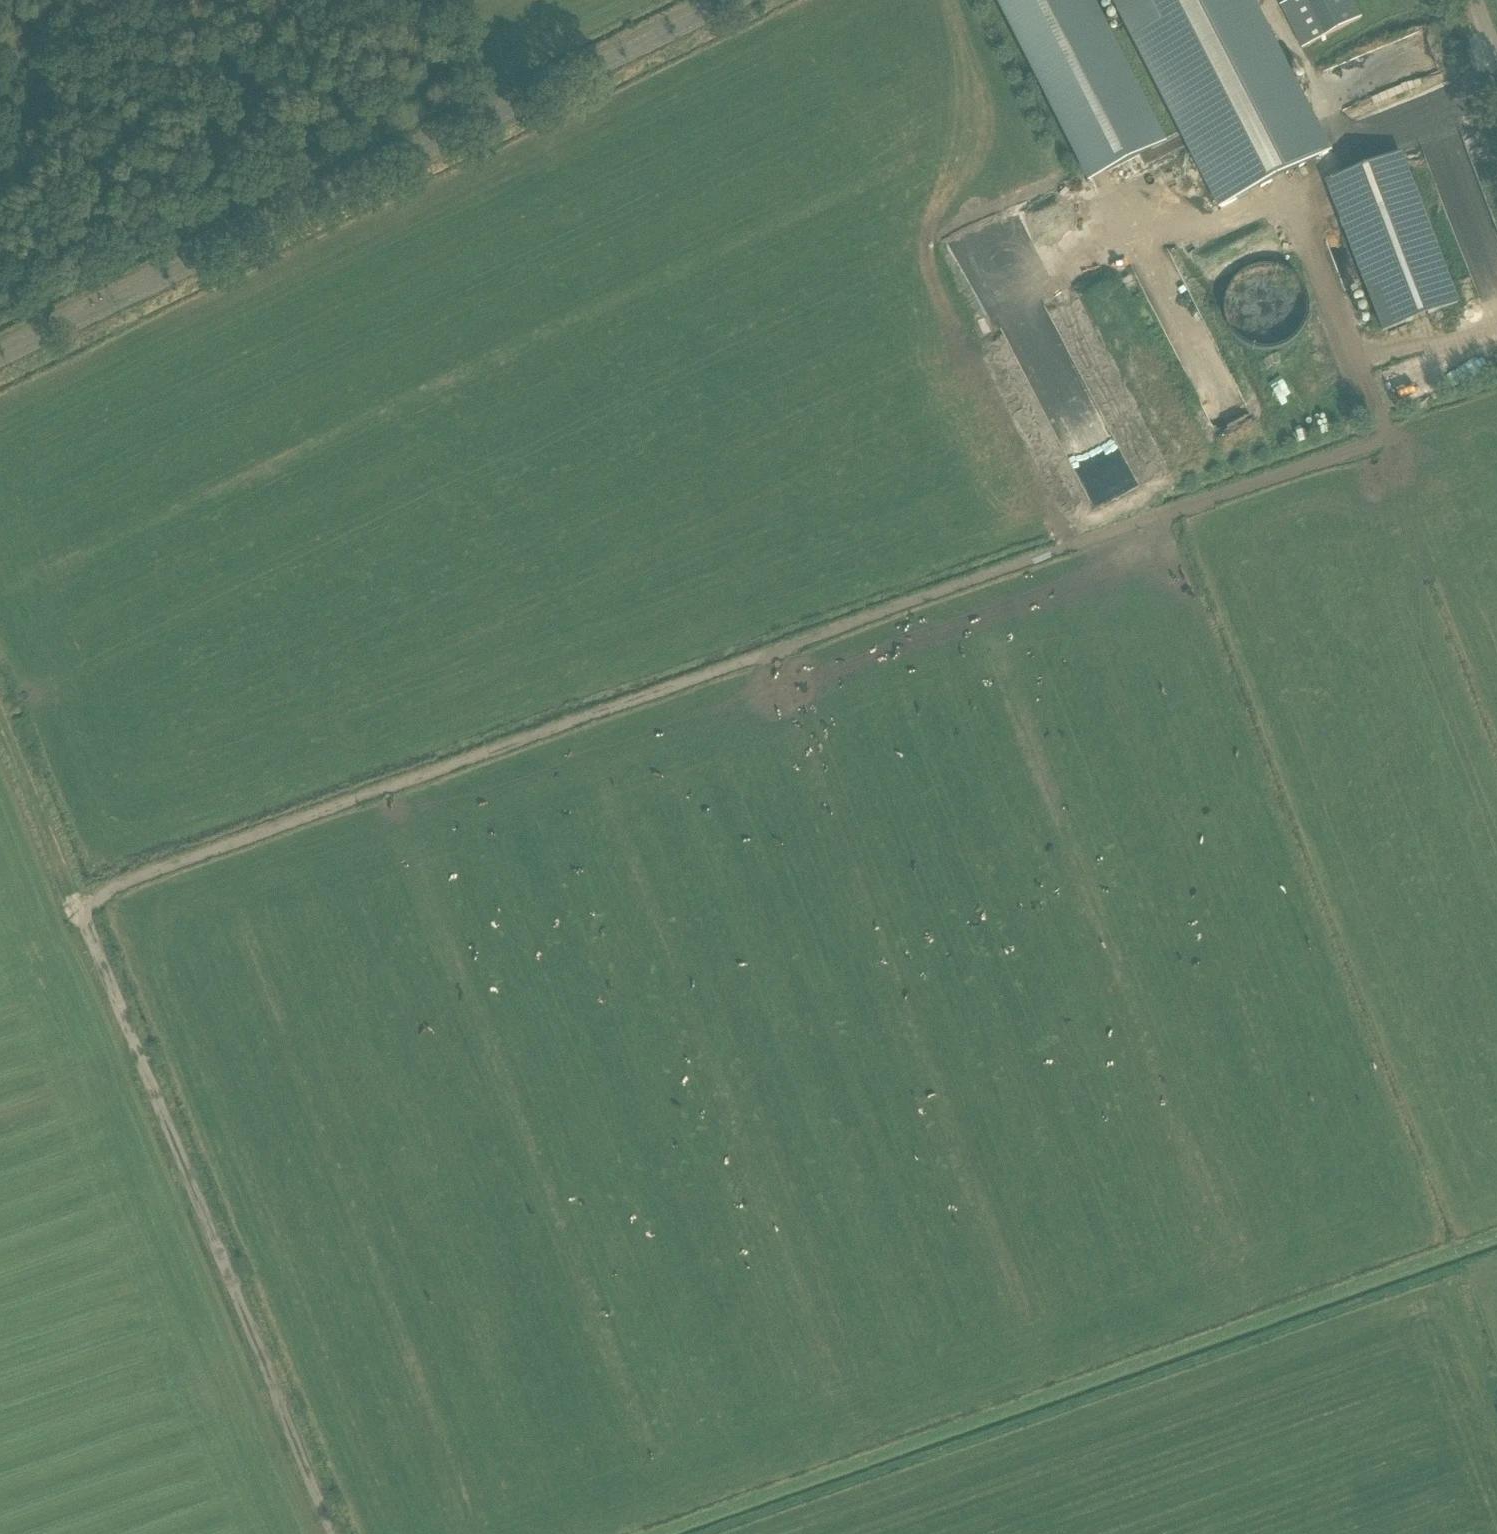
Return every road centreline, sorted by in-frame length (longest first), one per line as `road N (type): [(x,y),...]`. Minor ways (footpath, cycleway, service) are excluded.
road 1 (track): [(85,907),(1389,437),(1319,252)]
road 2 (track): [(0,705),(340,1533)]
road 3 (unclassified): [(0,363),(740,0)]

